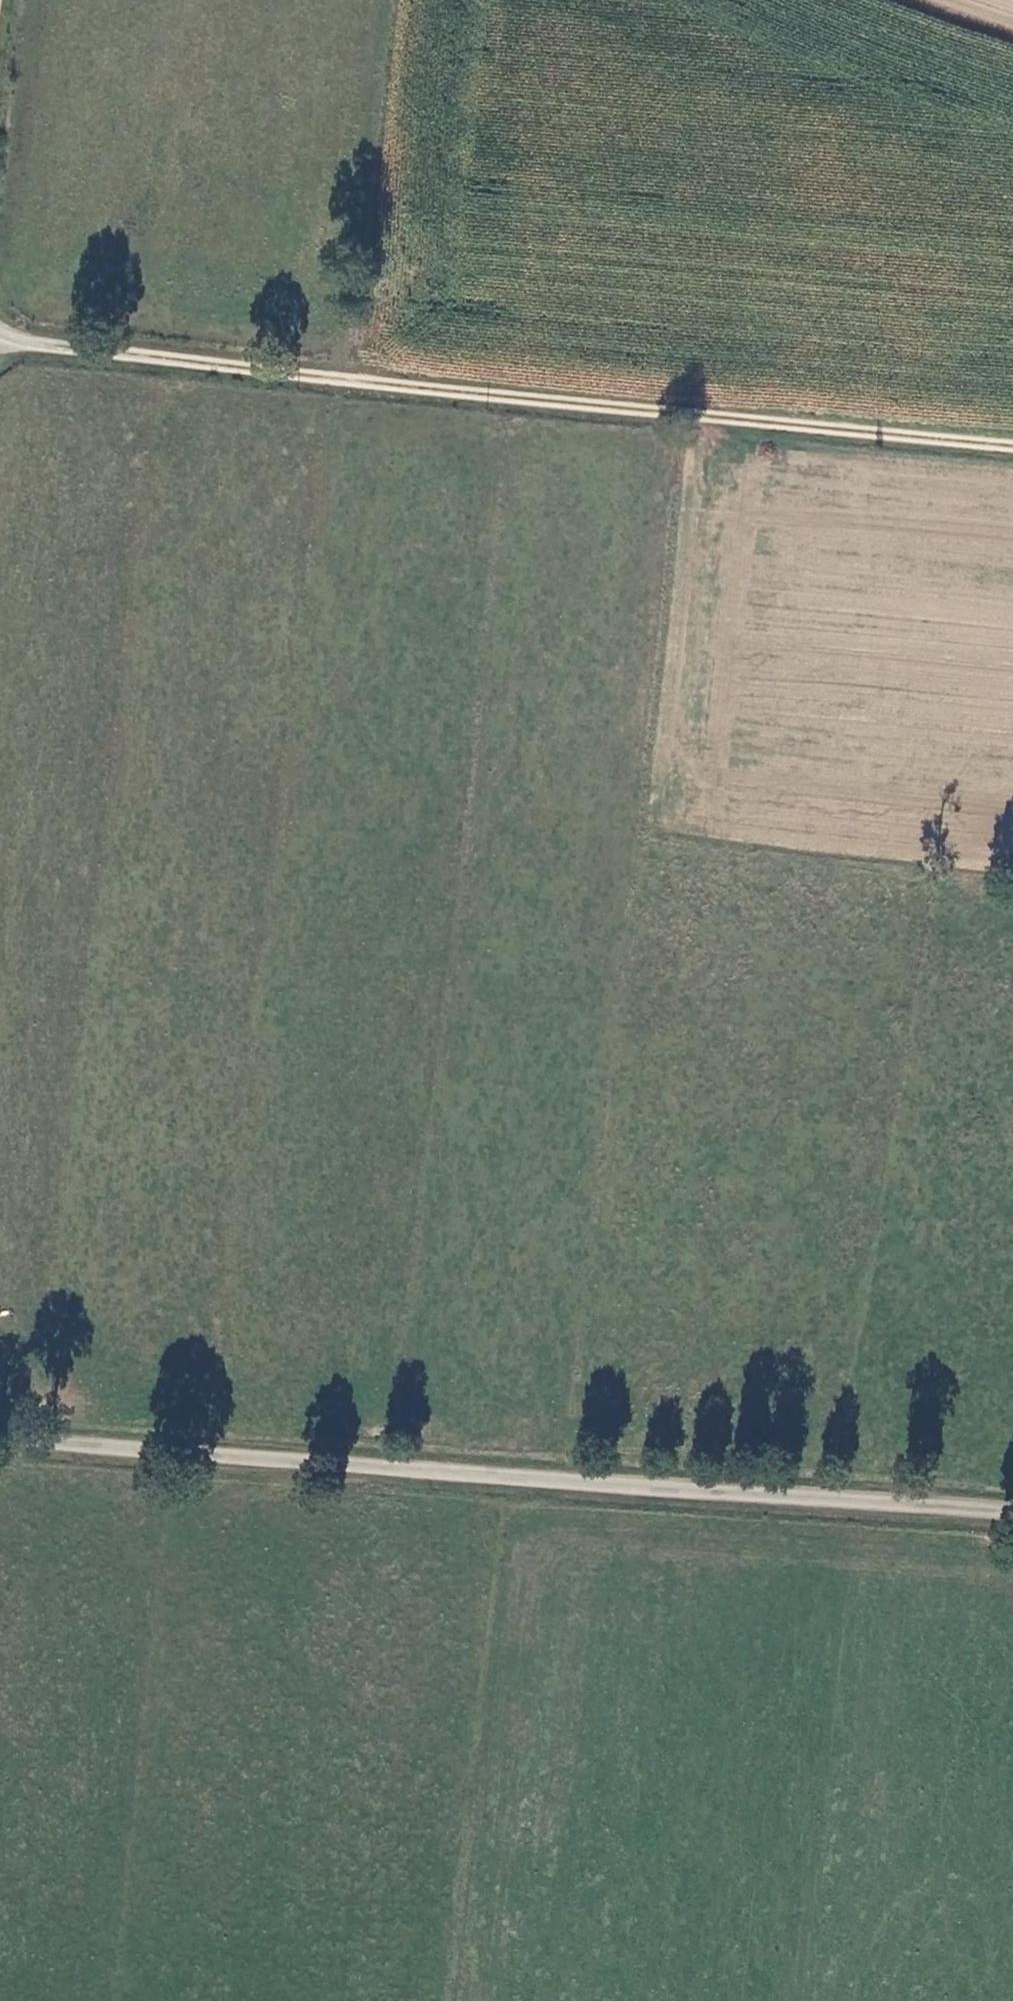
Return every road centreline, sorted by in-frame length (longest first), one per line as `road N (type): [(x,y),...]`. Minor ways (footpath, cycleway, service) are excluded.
road 1 (unclassified): [(1012,445),(0,338)]
road 2 (unclassified): [(1012,1507),(0,1438)]

